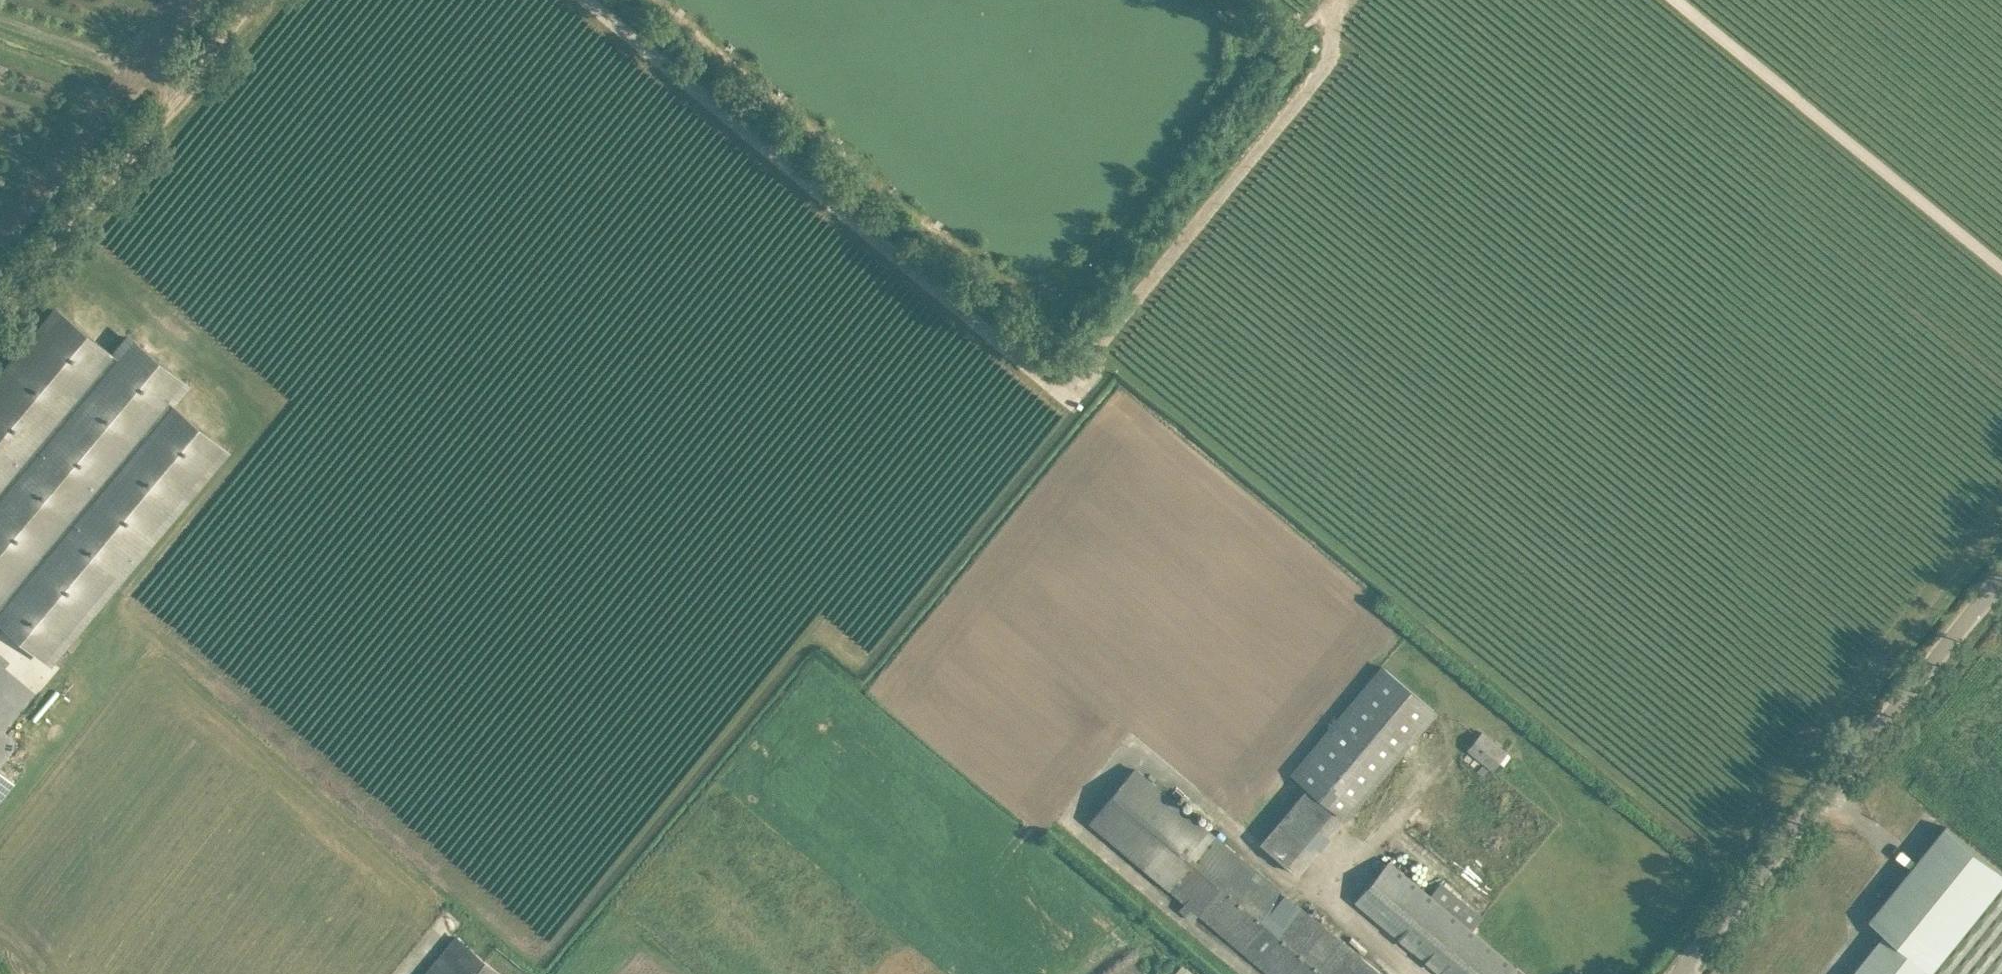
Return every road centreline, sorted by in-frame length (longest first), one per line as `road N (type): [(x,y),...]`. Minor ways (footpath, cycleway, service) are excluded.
road 1 (unclassified): [(1688,973),(2001,586)]
road 2 (track): [(0,284),(246,0)]

